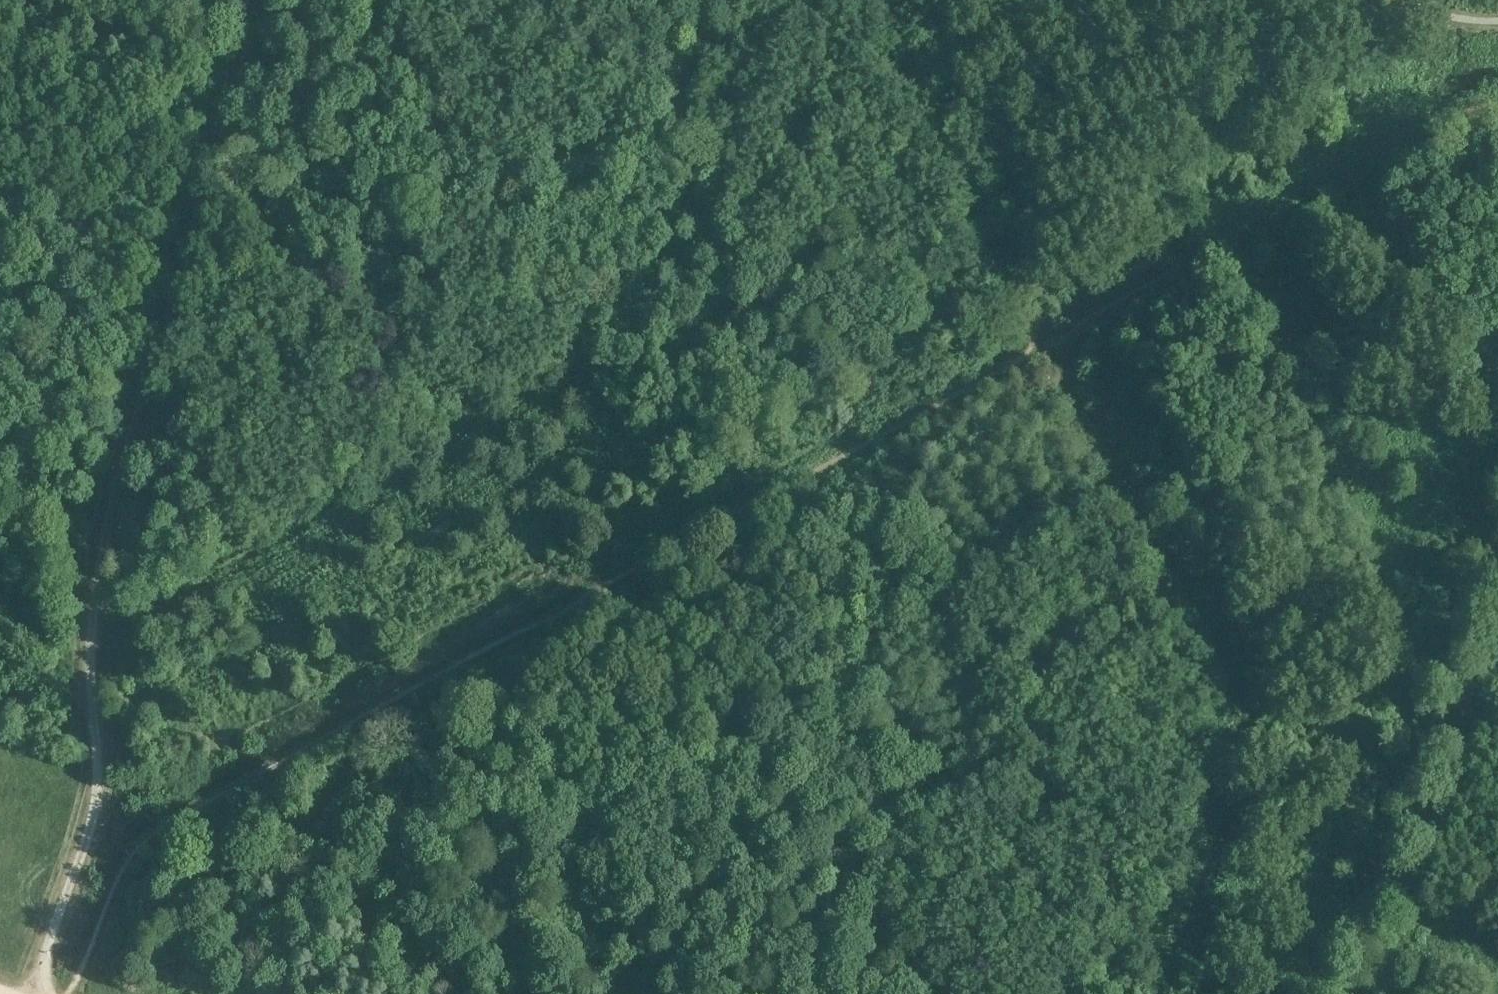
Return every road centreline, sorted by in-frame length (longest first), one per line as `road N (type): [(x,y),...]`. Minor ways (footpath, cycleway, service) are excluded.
road 1 (track): [(44,993),(100,815),(90,684),(94,601),(118,489),(277,0)]

